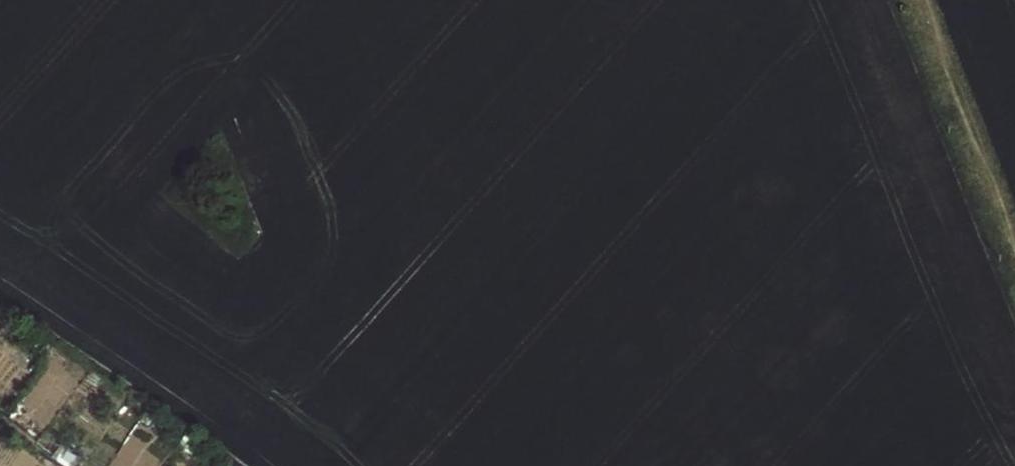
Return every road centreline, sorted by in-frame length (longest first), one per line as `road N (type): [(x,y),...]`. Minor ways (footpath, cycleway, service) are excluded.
road 1 (track): [(1014,241),(921,0)]

